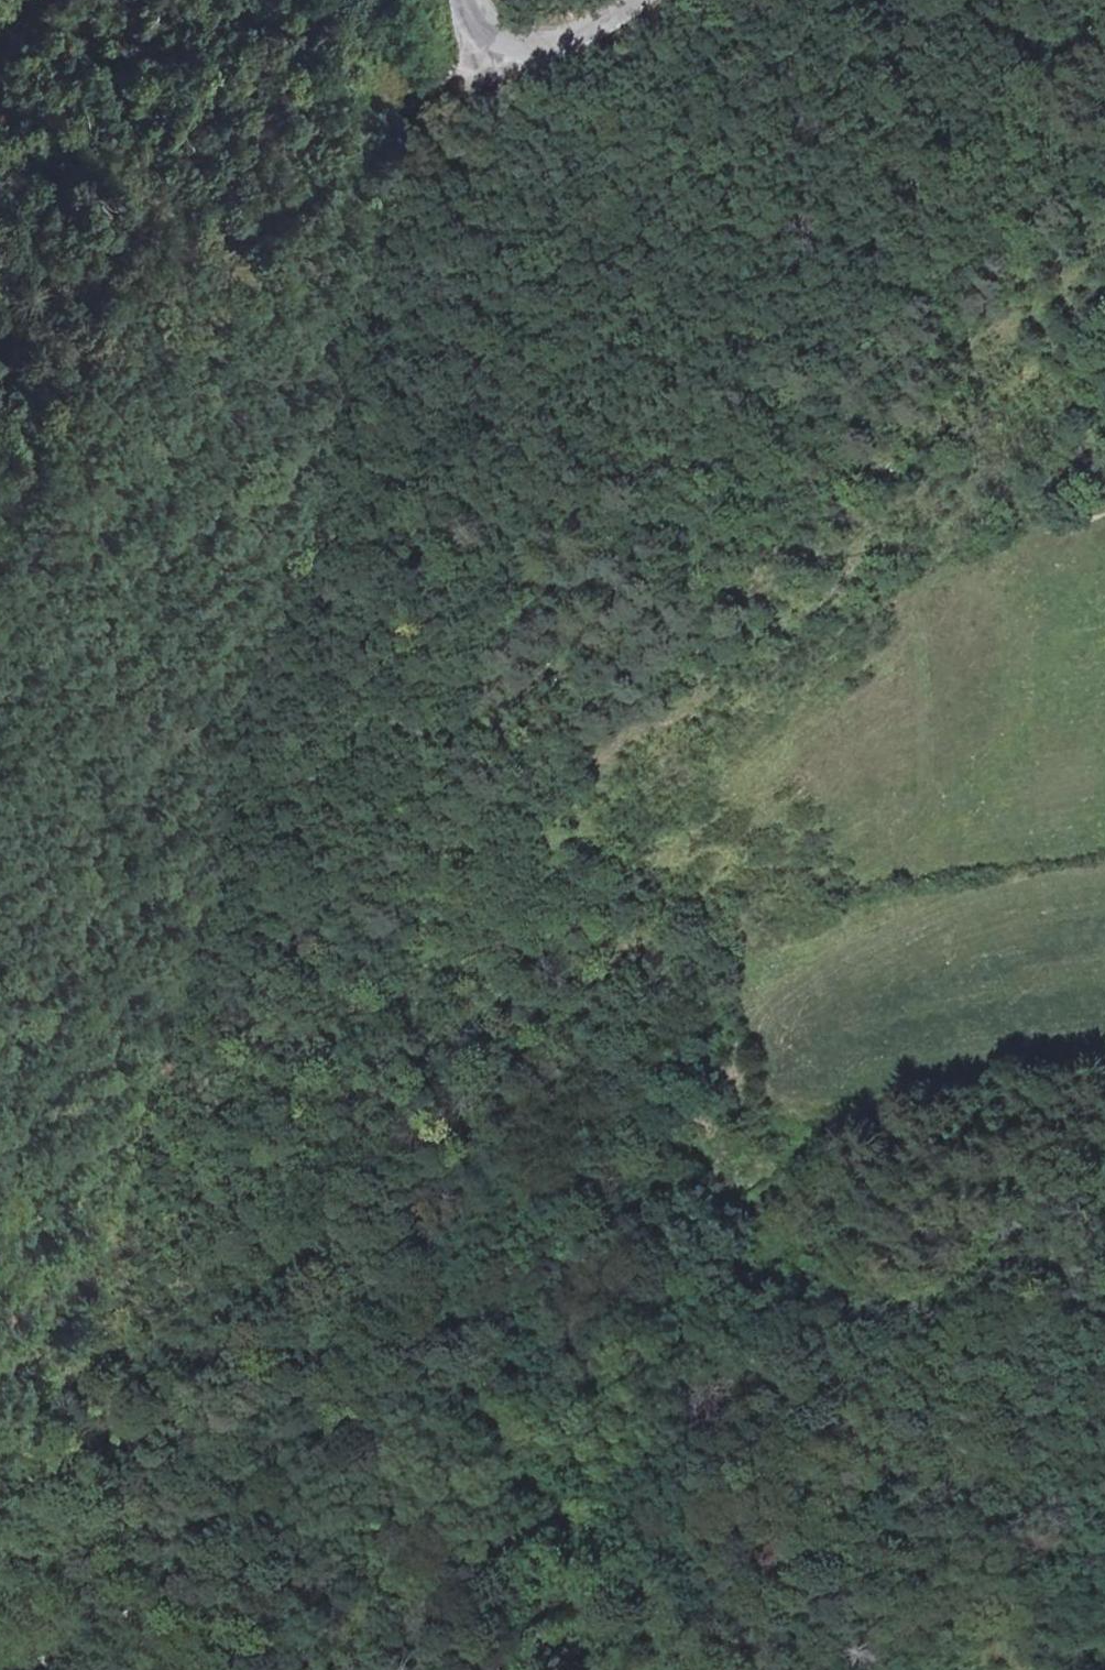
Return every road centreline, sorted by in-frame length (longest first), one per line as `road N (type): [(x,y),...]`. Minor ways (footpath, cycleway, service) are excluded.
road 1 (track): [(2,1669),(325,1450),(539,1350),(917,1084),(1104,1060)]
road 2 (tertiary): [(467,0),(478,26),(526,51),(563,45),(634,0)]

